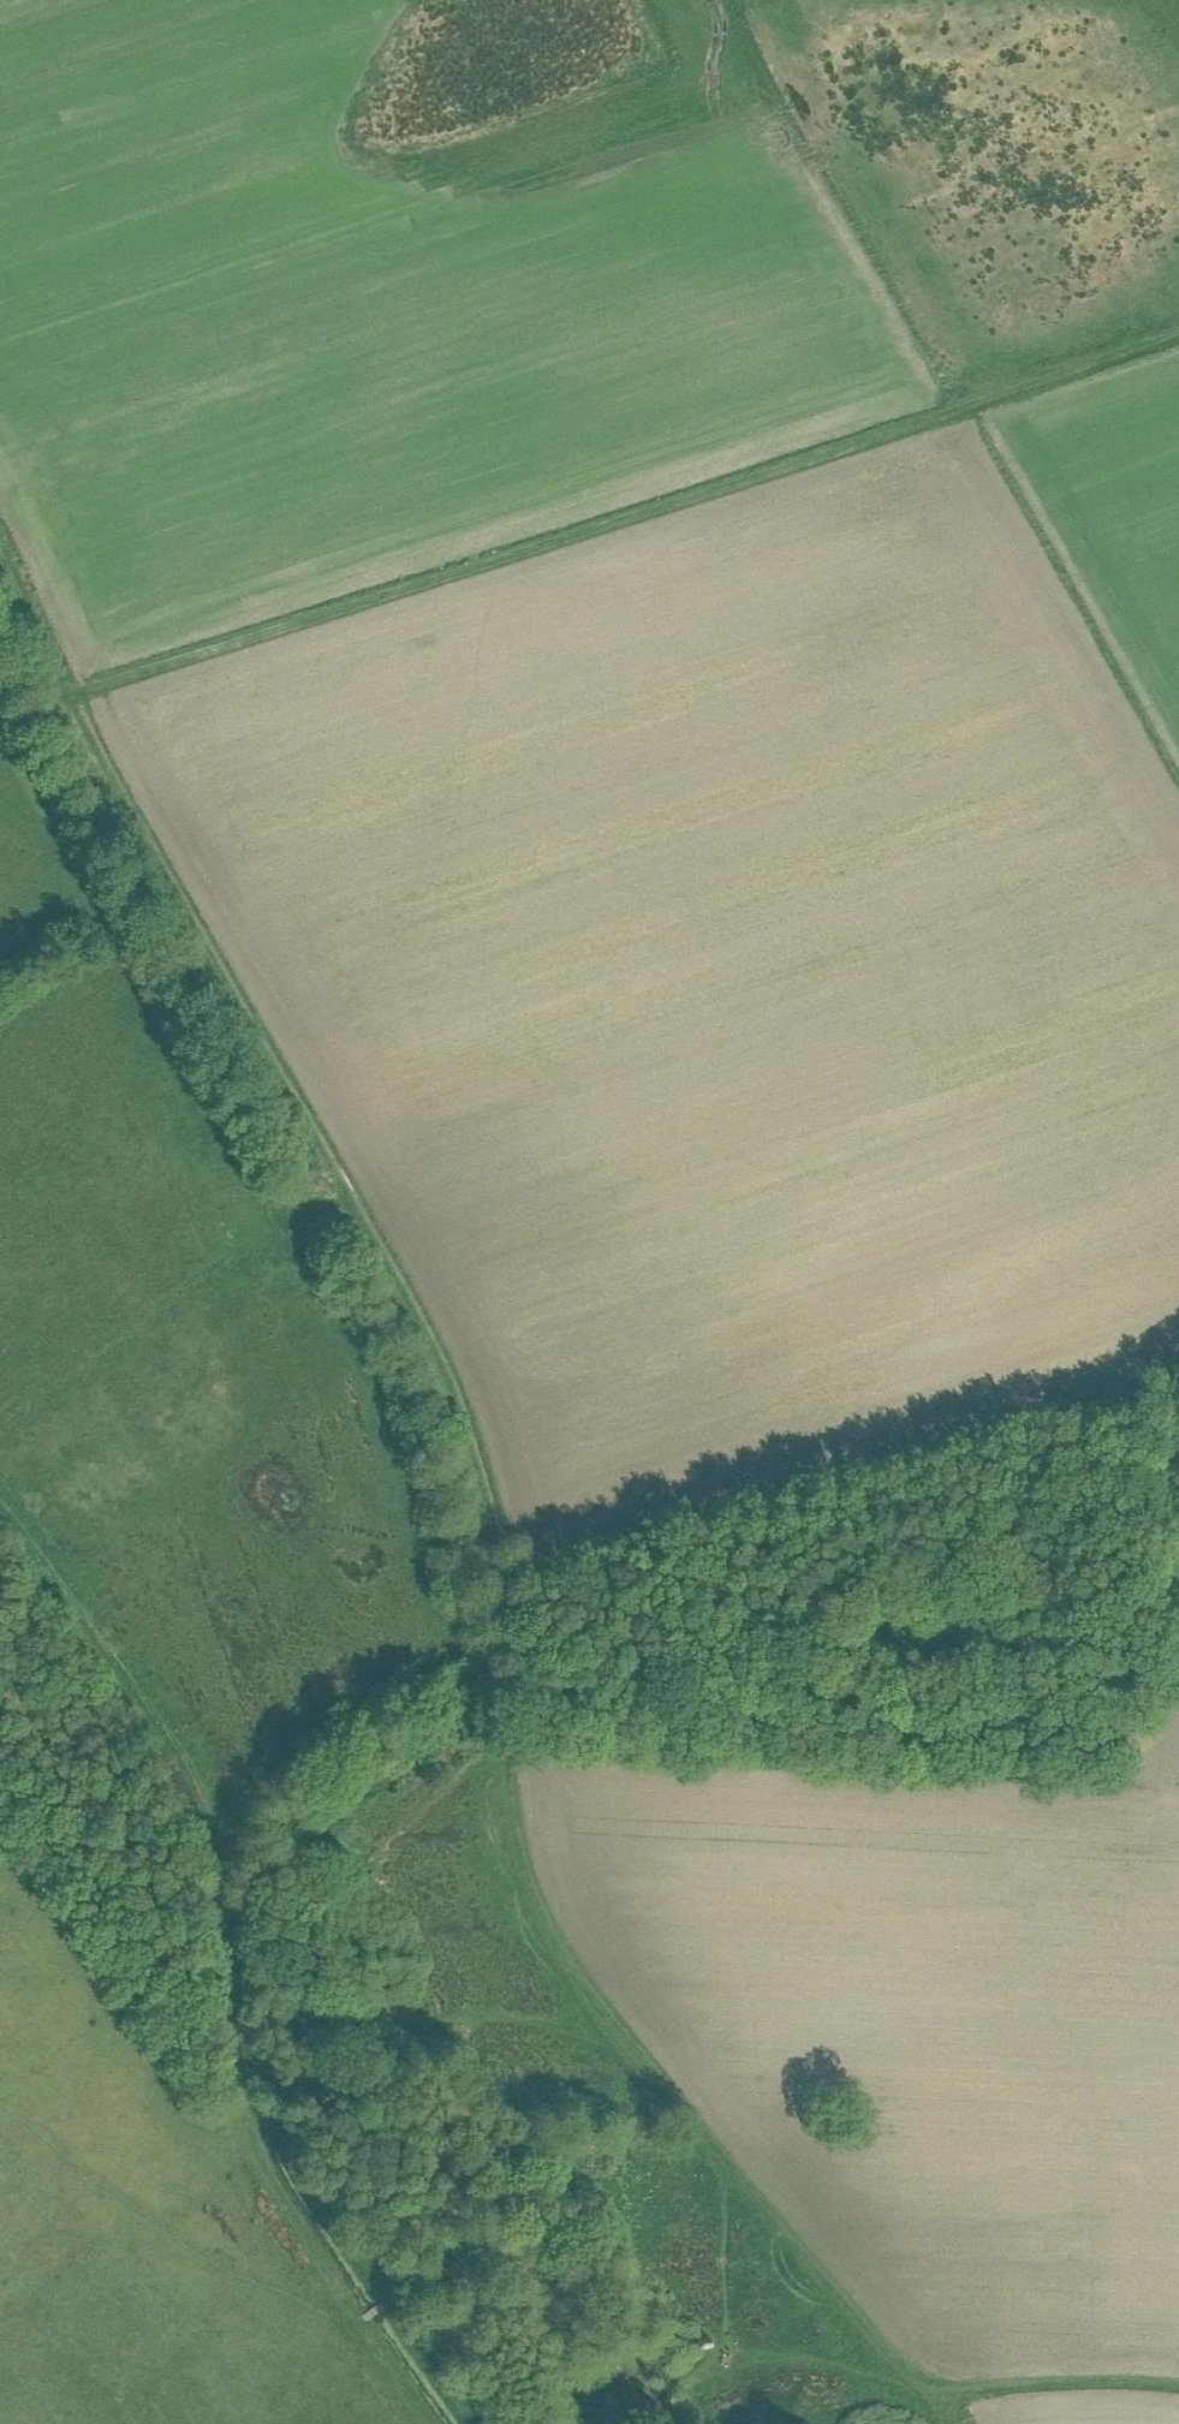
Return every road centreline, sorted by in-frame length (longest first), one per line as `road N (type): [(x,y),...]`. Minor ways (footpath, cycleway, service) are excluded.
road 1 (track): [(1178,1429),(1041,1546),(934,1623),(638,1693),(513,1671)]
road 2 (track): [(640,2398),(561,2262),(305,1919),(289,1842)]
road 3 (track): [(338,1200),(58,691)]
road 4 (track): [(481,1700),(513,1671),(447,1426),(338,1200)]
road 5 (track): [(58,691),(0,579)]

